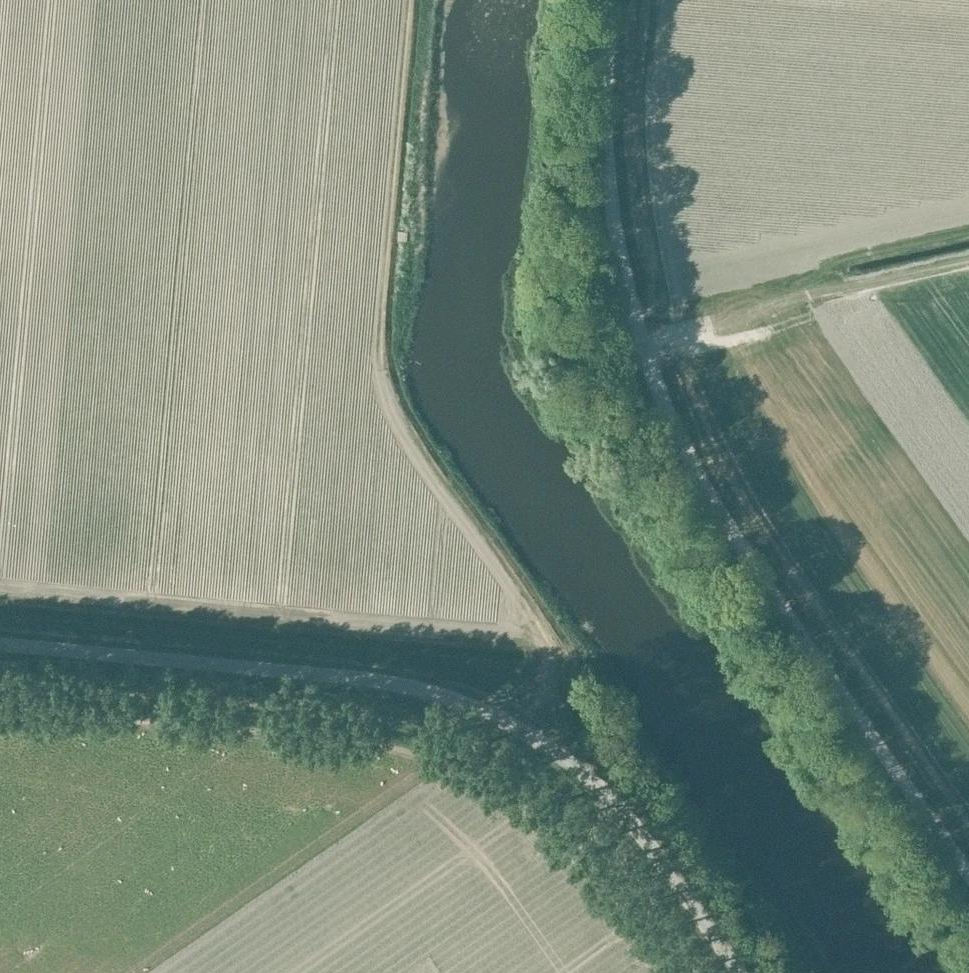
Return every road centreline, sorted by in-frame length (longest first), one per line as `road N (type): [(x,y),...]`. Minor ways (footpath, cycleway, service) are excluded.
road 1 (unclassified): [(734,972),(575,773),(540,743),(460,701),(385,681),(0,645)]

